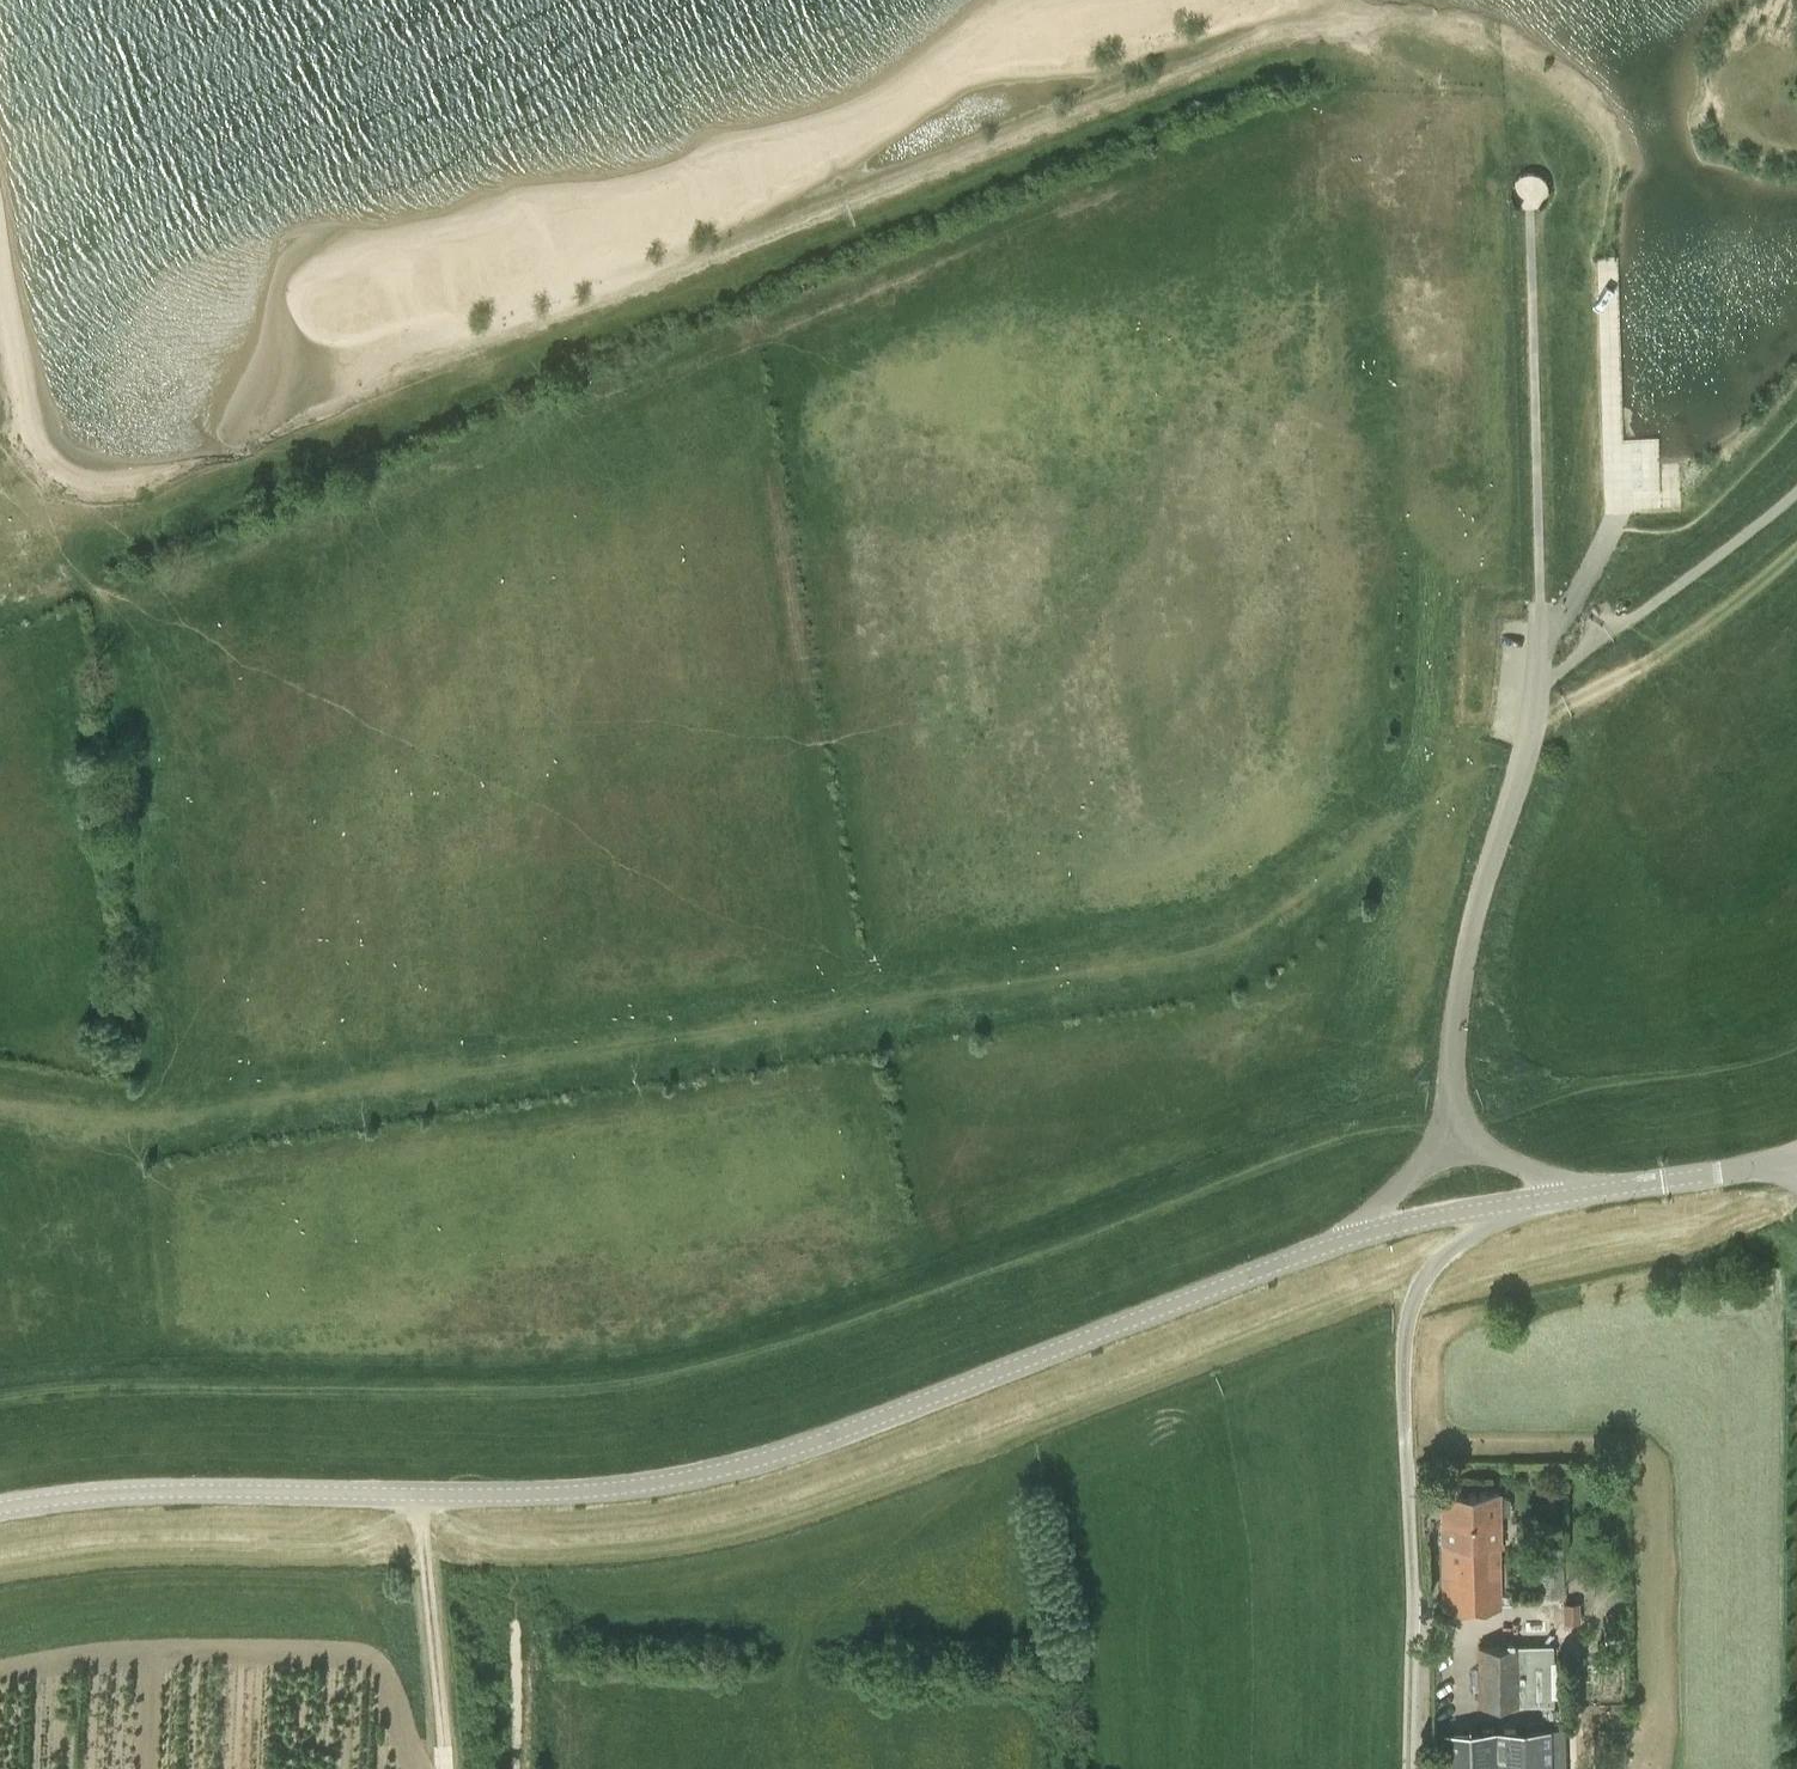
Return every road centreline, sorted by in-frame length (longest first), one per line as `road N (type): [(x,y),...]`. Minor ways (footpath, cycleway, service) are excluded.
road 1 (tertiary): [(0,1507),(157,1490),(563,1492),(697,1474),(1353,1238)]
road 2 (unclassified): [(1447,1120),(1460,989),(1524,735),(1539,600)]
road 3 (track): [(418,1494),(442,1768)]
road 4 (tertiary): [(1353,1238),(1577,1191)]
road 5 (tertiary): [(1577,1191),(1796,1156)]
road 6 (unclassified): [(1353,1238),(1420,1167),(1447,1120)]
road 7 (unclassified): [(1447,1120),(1577,1191)]
road 8 (track): [(1528,715),(1637,662)]

